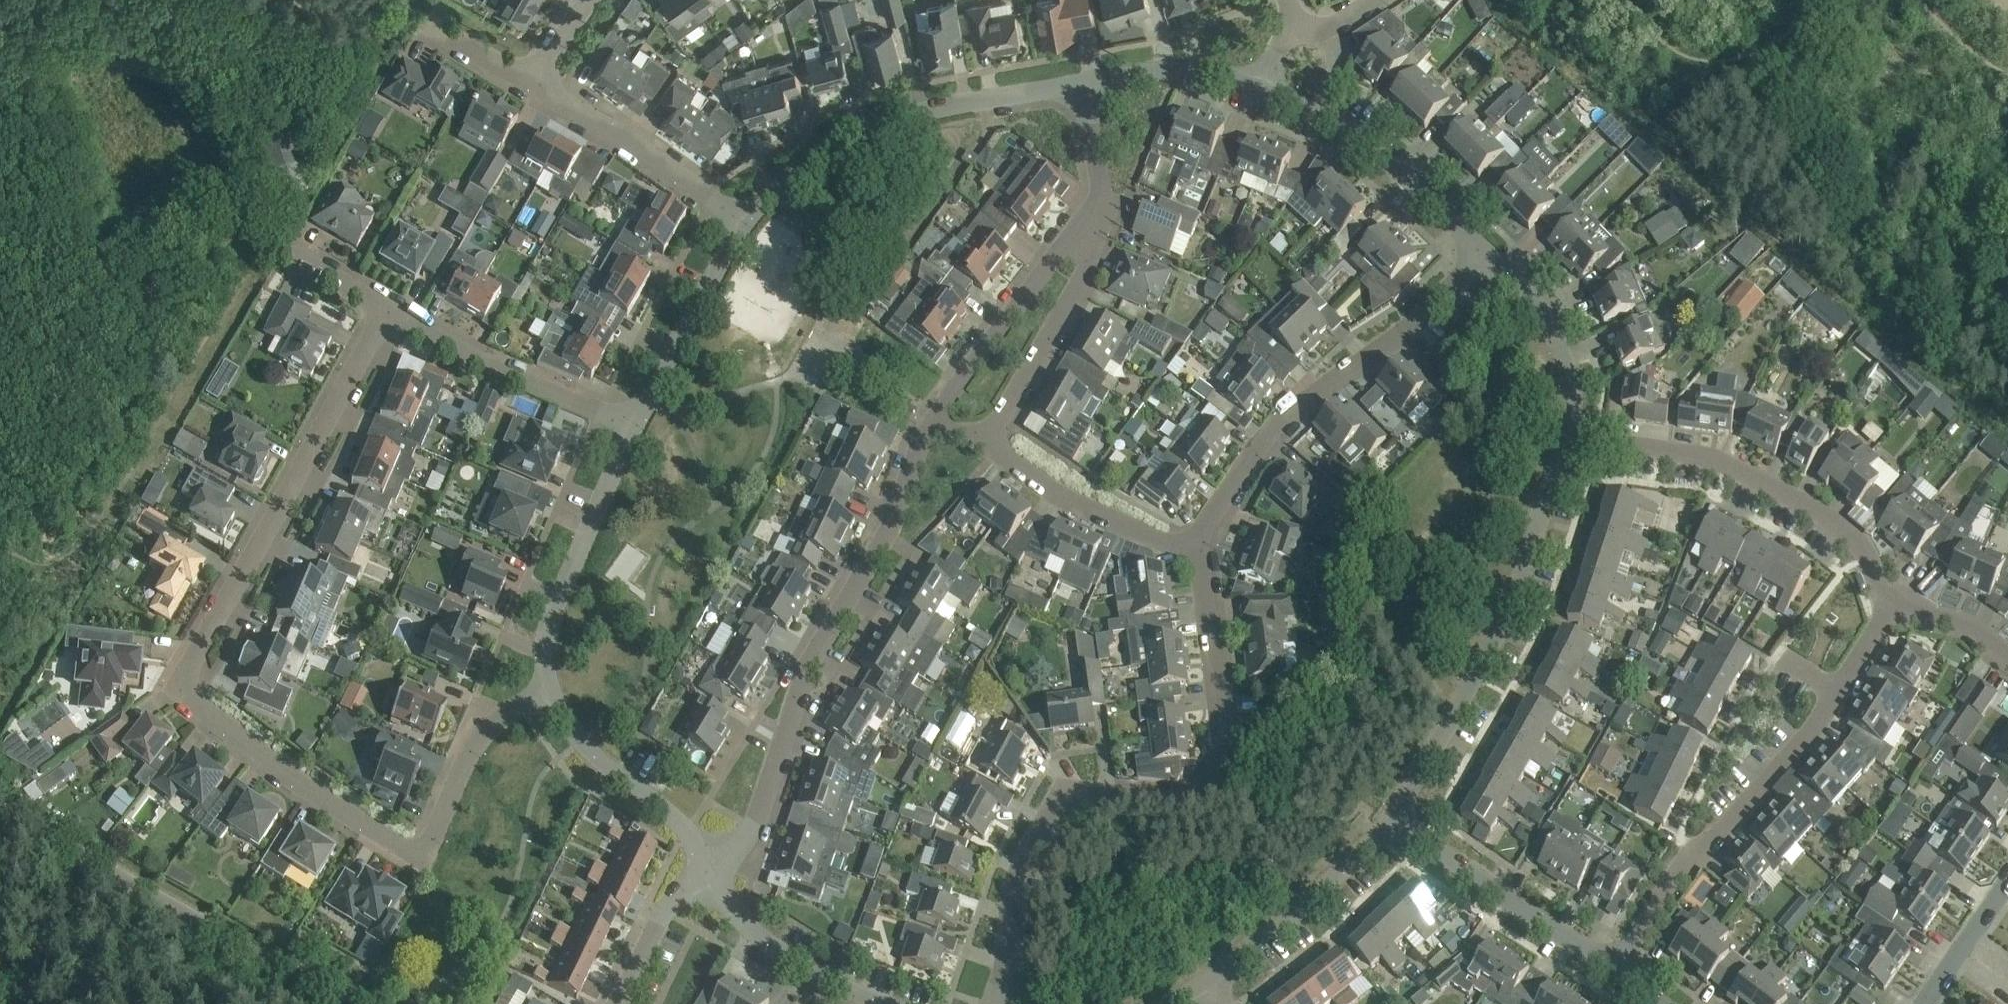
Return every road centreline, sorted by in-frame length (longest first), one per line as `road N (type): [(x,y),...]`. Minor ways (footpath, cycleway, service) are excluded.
road 1 (residential): [(430,845),(402,851),(190,691),(391,308)]
road 2 (residential): [(996,1003),(1033,826),(1052,790),(1068,777),(1168,789),(1195,785),(1220,762),(1226,722),(1199,547)]
road 3 (residential): [(717,858),(754,827),(804,676),(900,513),(928,432)]
road 4 (residential): [(1614,967),(1655,908),(1840,695),(1881,621),(1883,599)]
road 5 (residential): [(1567,440),(1499,627),(1392,820)]
road 6 (residential): [(1199,547),(1303,402),(1442,294),(1483,249)]
road 7 (unclassified): [(344,1003),(0,809)]
road 8 (residential): [(1883,599),(1872,554),(1796,492),(1671,454),(1567,440)]
road 9 (residential): [(739,219),(822,150),(863,128),(945,105),(1079,84)]
road 10 (residential): [(1258,86),(1336,117),(1483,249)]
road 11 (residential): [(548,696),(549,628),(629,431)]
road 12 (residential): [(629,431),(391,308)]
road 13 (residential): [(928,432),(957,382),(1065,247),(1099,233)]
road 14 (residential): [(1614,967),(1392,820)]
road 15 (residential): [(739,219),(534,85)]
road 16 (residential): [(1199,547),(1114,518),(986,439)]
road 17 (residential): [(629,431),(739,219)]
road 18 (residential): [(1099,233),(1080,300),(986,439)]
road 19 (residential): [(1392,820),(1215,977)]
road 20 (residential): [(717,858),(580,738),(548,696)]
road 21 (residential): [(891,1003),(829,974),(743,903),(717,858)]
road 22 (residential): [(1483,249),(1547,316),(1567,378),(1567,440)]
road 23 (residential): [(430,845),(495,717),(548,696)]
road 24 (residential): [(1079,84),(1197,73),(1258,86)]
road 25 (residential): [(615,1003),(674,897),(717,858)]
road 26 (residential): [(1099,233),(1079,84)]
road 27 (residential): [(1924,1003),(2007,882)]
road 28 (residential): [(2007,652),(1974,626),(1883,599)]
road 29 (residential): [(534,85),(421,23)]

